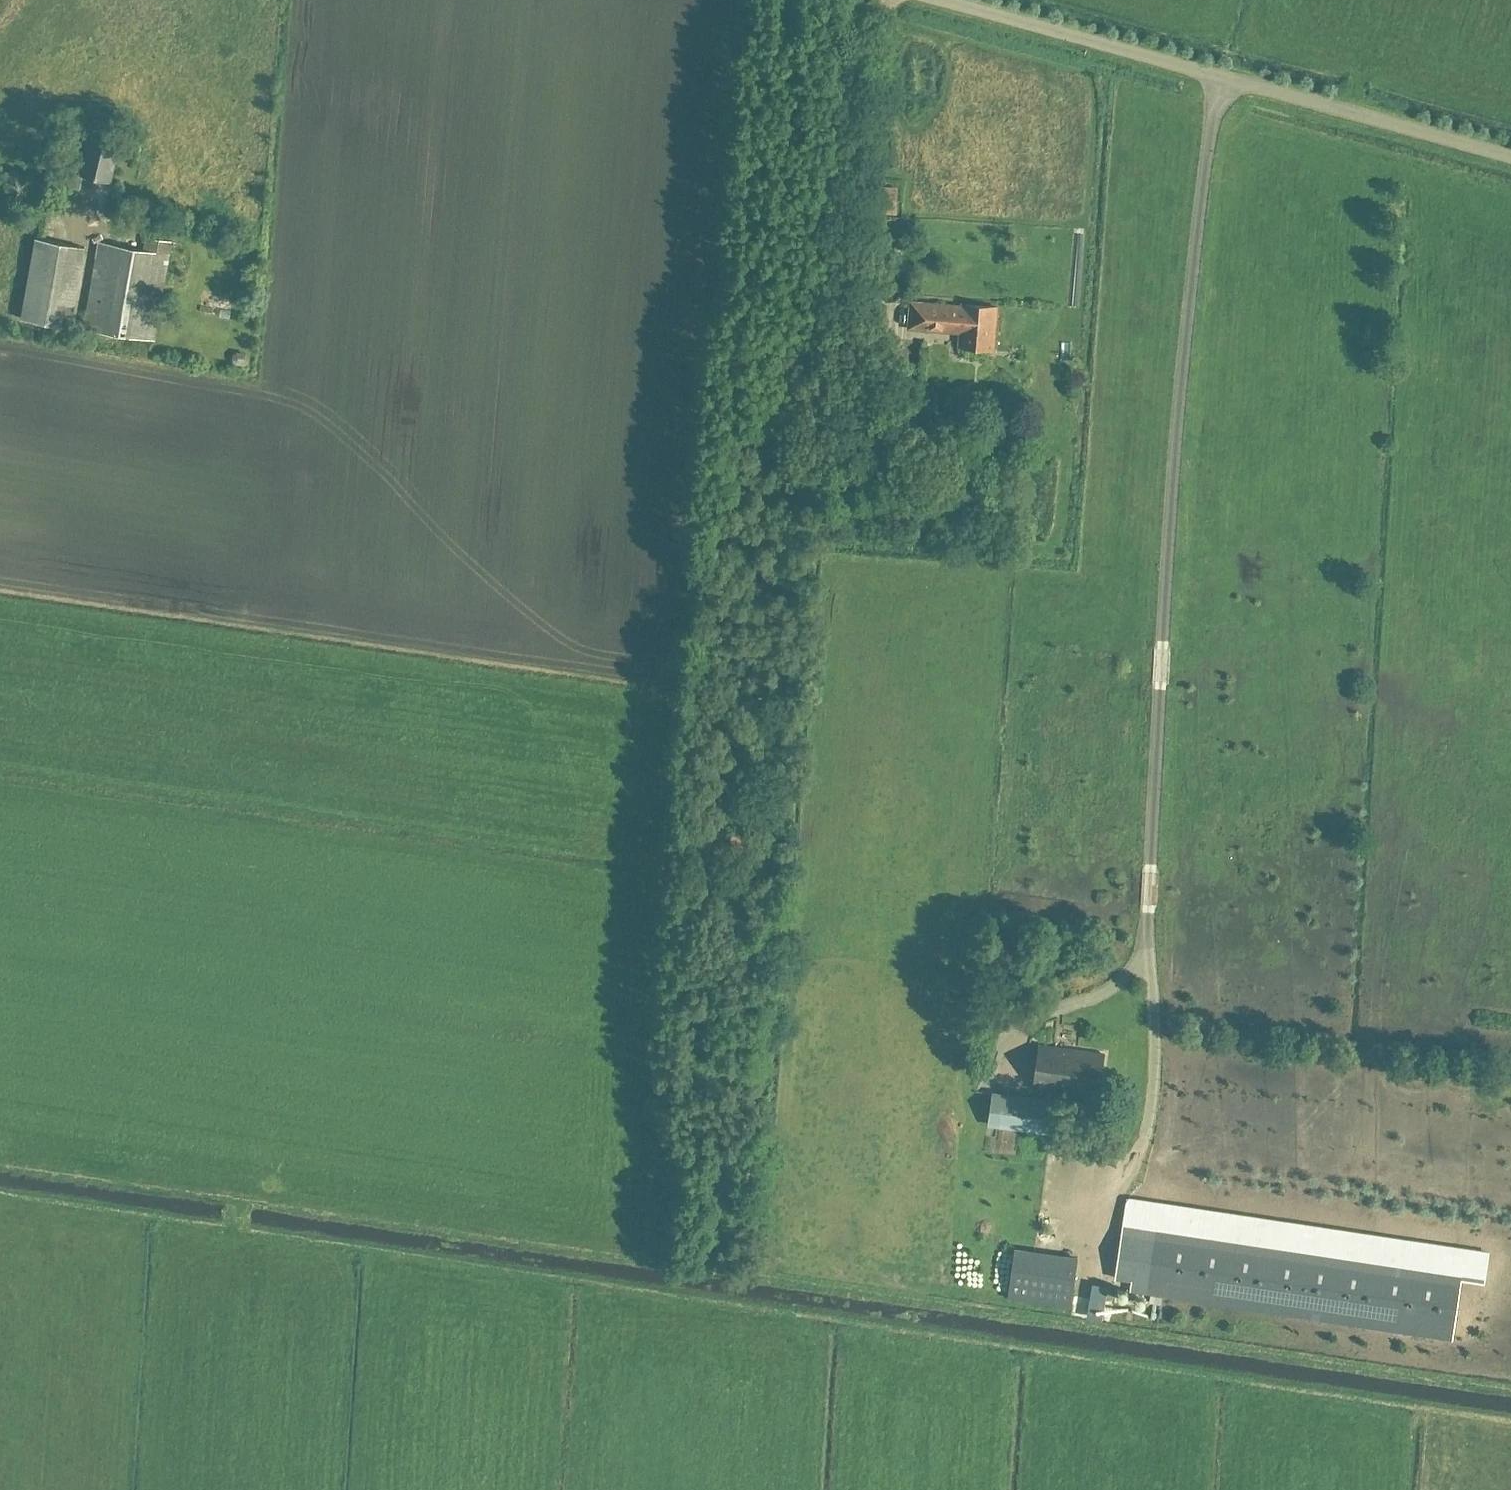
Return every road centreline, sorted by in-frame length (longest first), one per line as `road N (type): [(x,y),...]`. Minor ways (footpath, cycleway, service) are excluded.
road 1 (unclassified): [(1227,65),(1172,499),(1149,952)]
road 2 (unclassified): [(1510,145),(1227,65)]
road 3 (unclassified): [(1227,65),(983,0)]
road 4 (track): [(883,0),(876,139)]

